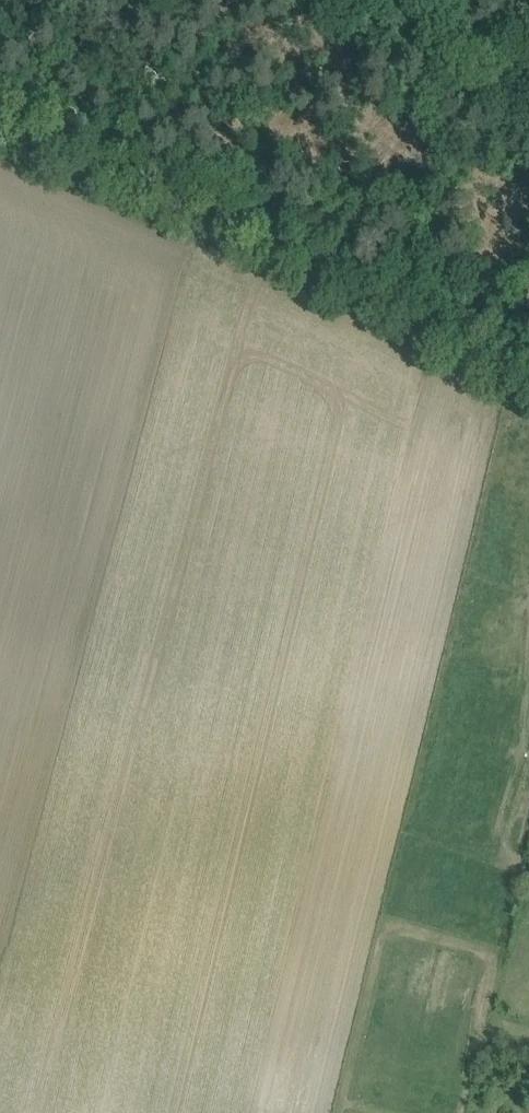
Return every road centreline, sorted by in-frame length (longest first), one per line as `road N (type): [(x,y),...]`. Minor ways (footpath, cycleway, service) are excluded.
road 1 (track): [(383,0),(528,97)]

